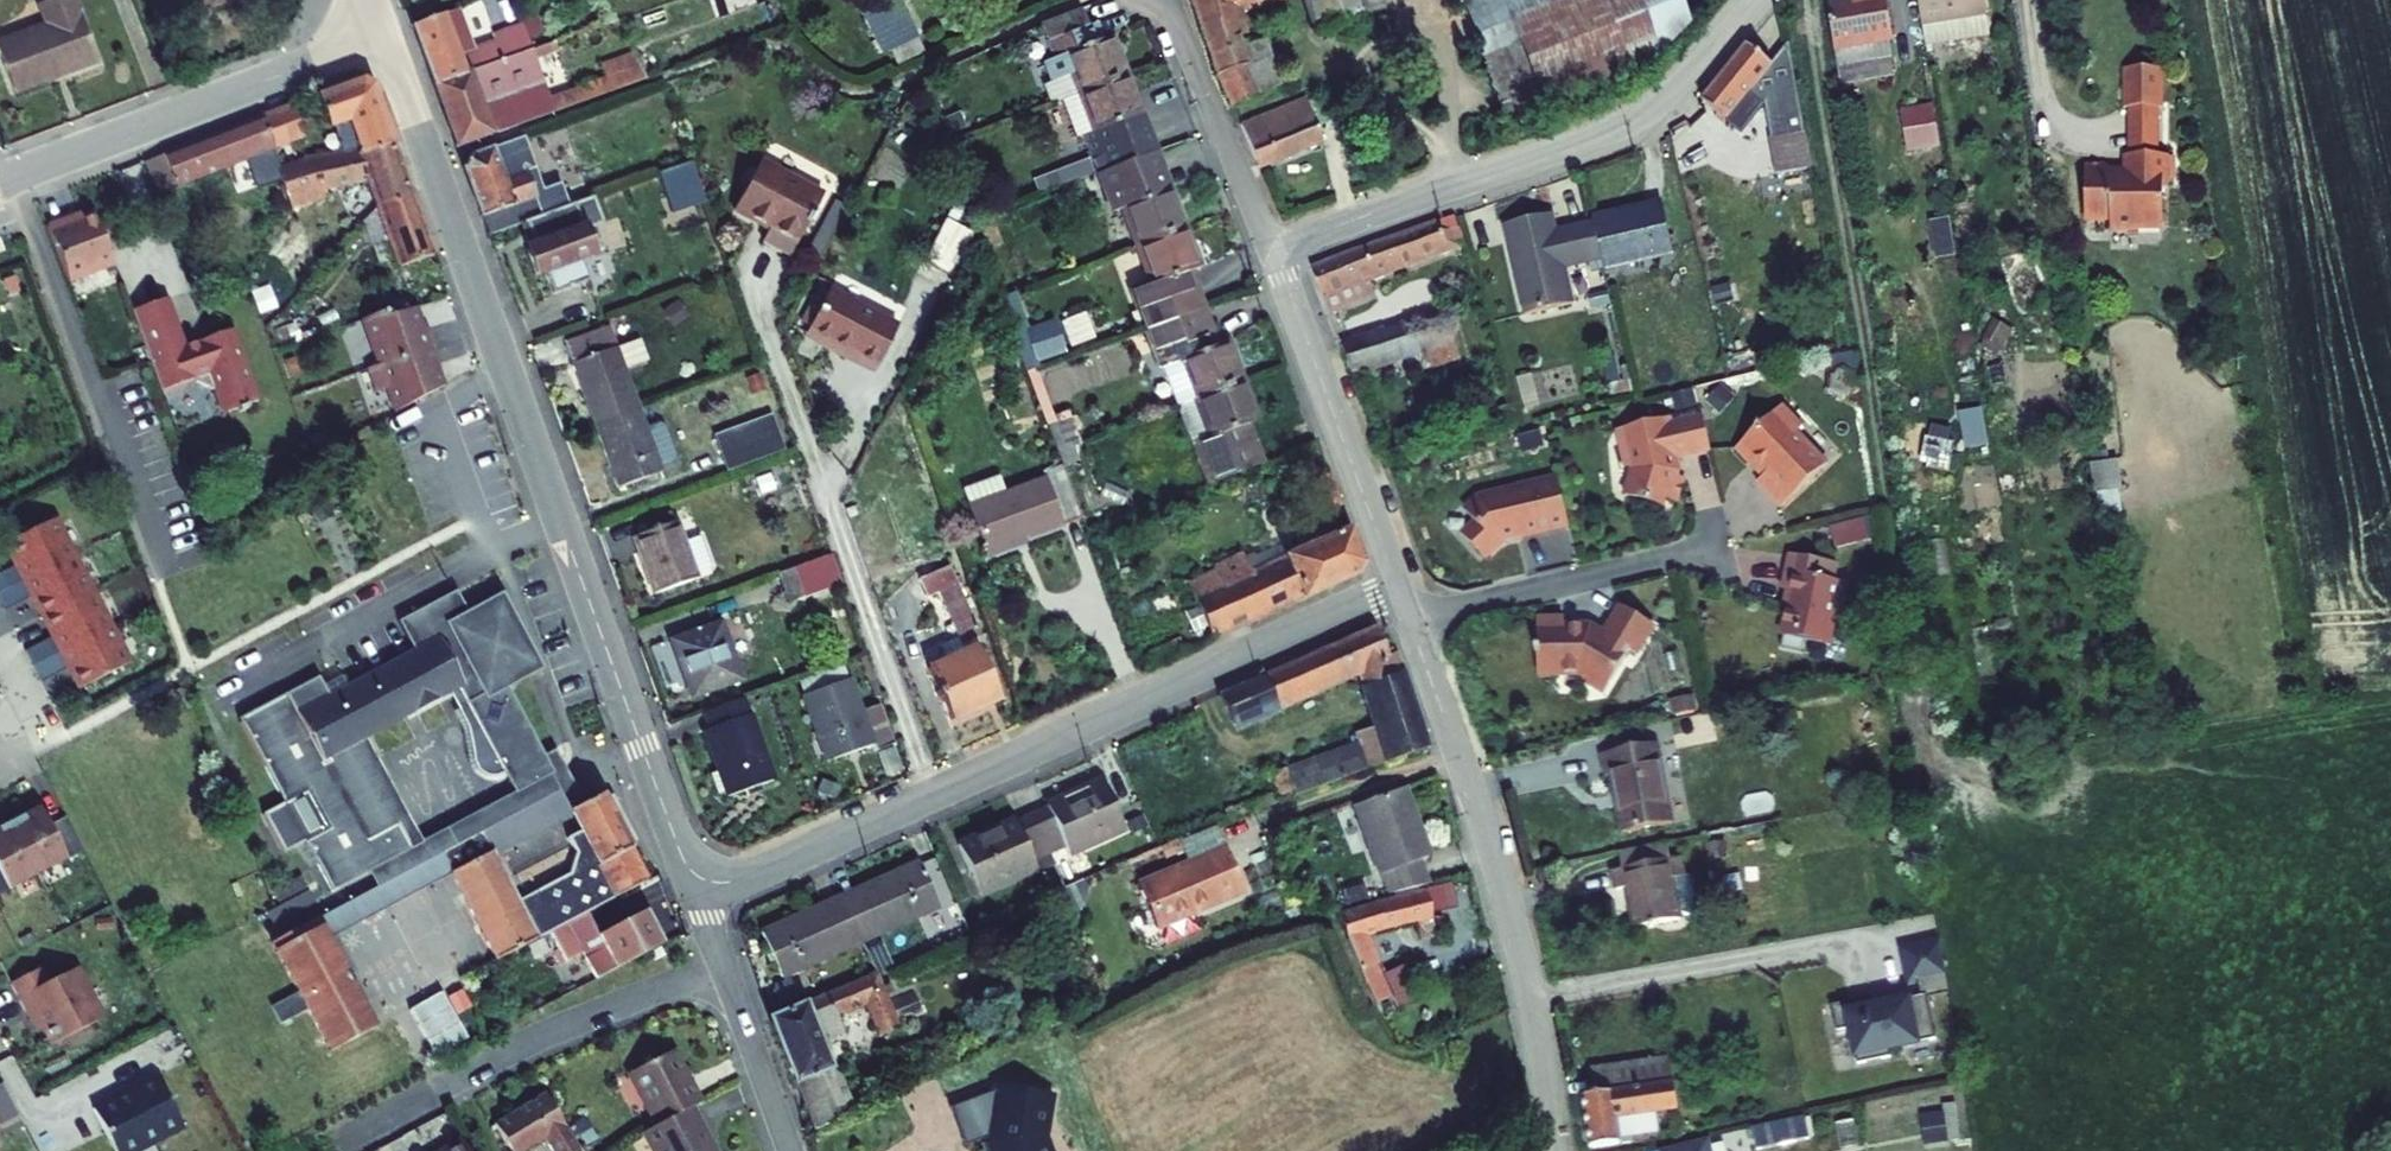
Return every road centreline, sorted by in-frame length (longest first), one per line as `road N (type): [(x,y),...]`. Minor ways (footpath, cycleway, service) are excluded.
road 1 (residential): [(386,36),(671,834),(704,877)]
road 2 (residential): [(704,877),(745,877),(1397,586)]
road 3 (residential): [(1269,252),(1635,117),(1669,93),(1755,0)]
road 4 (unclassified): [(1557,1150),(1498,872),(1411,625)]
road 5 (residential): [(386,36),(0,180)]
road 6 (residential): [(1397,586),(1269,252)]
road 7 (residential): [(1411,625),(1715,545)]
road 8 (residential): [(704,877),(709,925),(791,1150)]
road 9 (residential): [(1269,252),(1166,0)]

